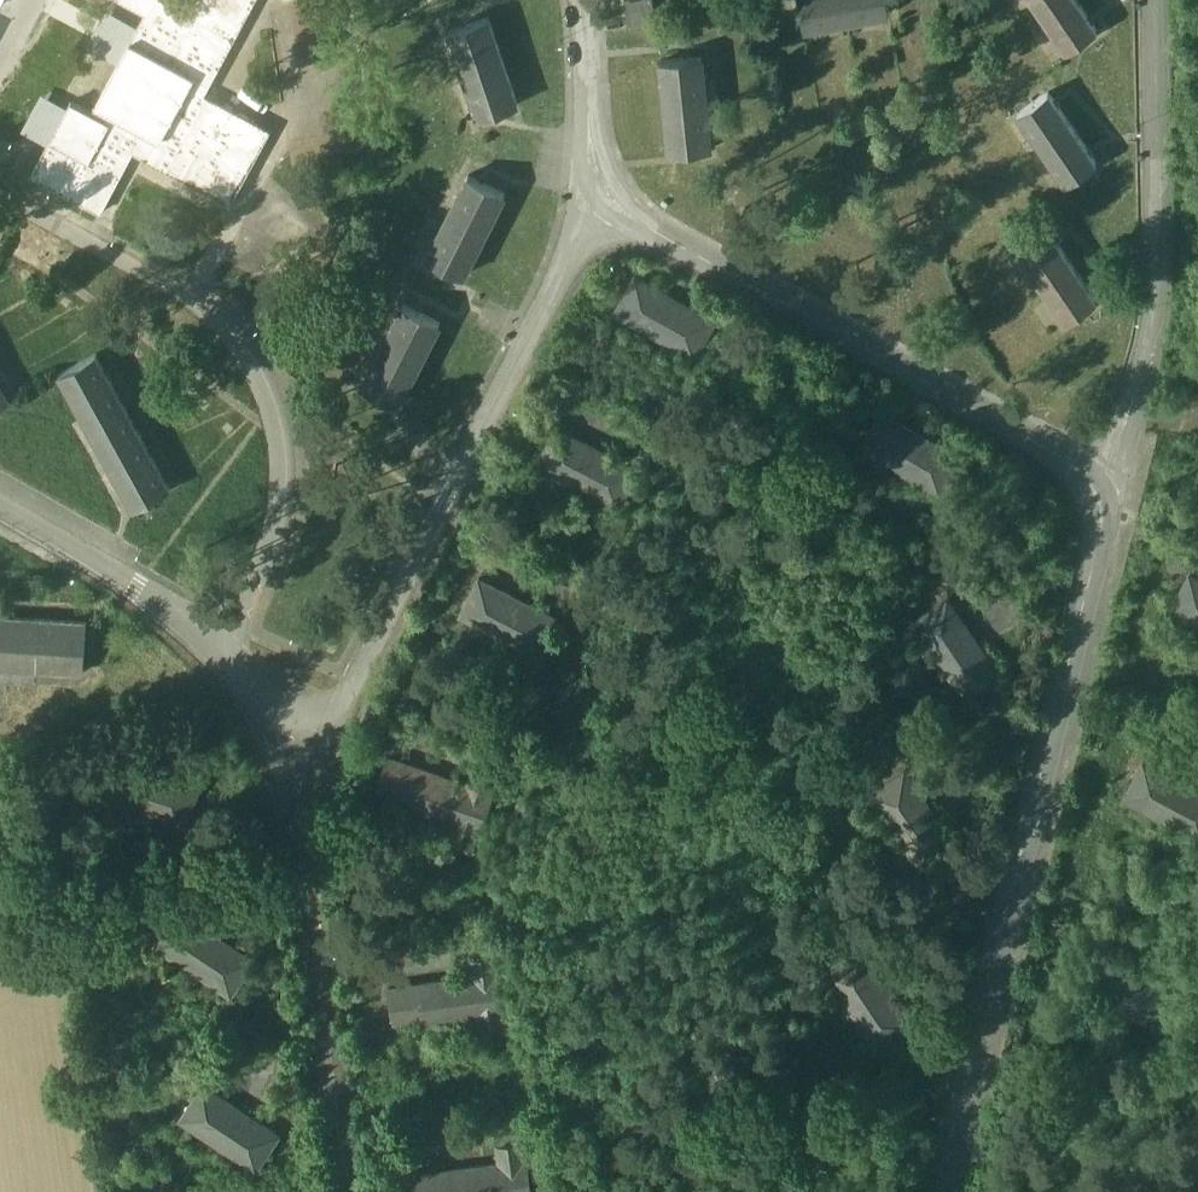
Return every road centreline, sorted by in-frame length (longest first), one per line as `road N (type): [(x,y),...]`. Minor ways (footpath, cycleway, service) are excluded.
road 1 (residential): [(944,1191),(1101,538),(1102,497)]
road 2 (residential): [(607,193),(592,208),(380,628),(332,753)]
road 3 (residential): [(223,645),(274,558),(287,481),(273,402),(225,329),(166,282),(0,190)]
road 4 (residential): [(1102,497),(1068,462),(655,234),(607,193)]
road 5 (residential): [(1102,497),(1156,367),(1178,285),(1171,0)]
road 6 (residential): [(332,753),(319,823),(372,1191)]
road 7 (residential): [(0,502),(143,584),(223,645)]
road 8 (residential): [(607,193),(589,104),(581,0)]
road 9 (residential): [(223,645),(332,753)]

